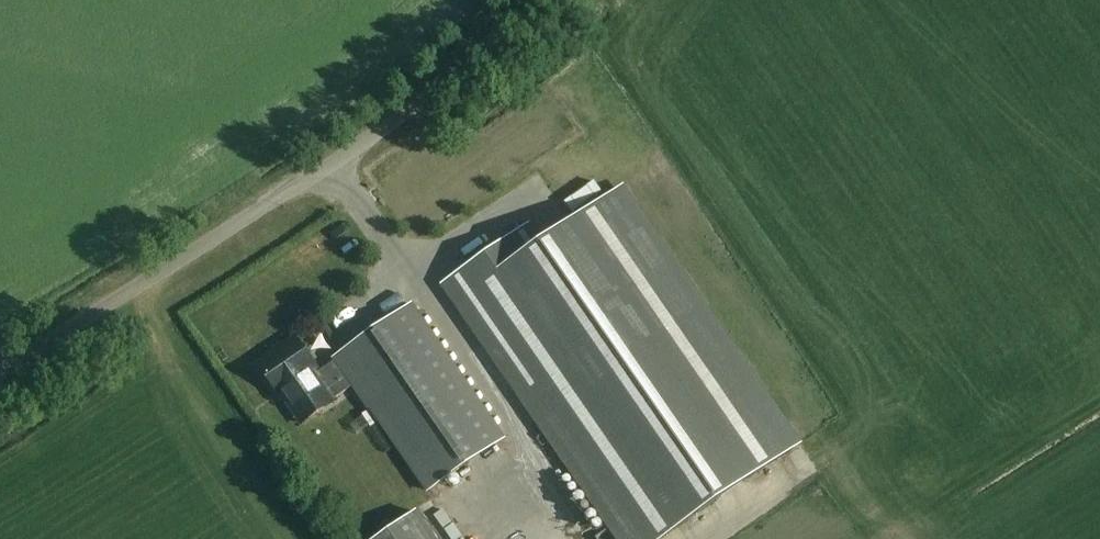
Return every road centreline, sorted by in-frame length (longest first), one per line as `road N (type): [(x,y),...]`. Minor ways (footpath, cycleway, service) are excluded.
road 1 (unclassified): [(0,372),(358,147),(537,0)]

